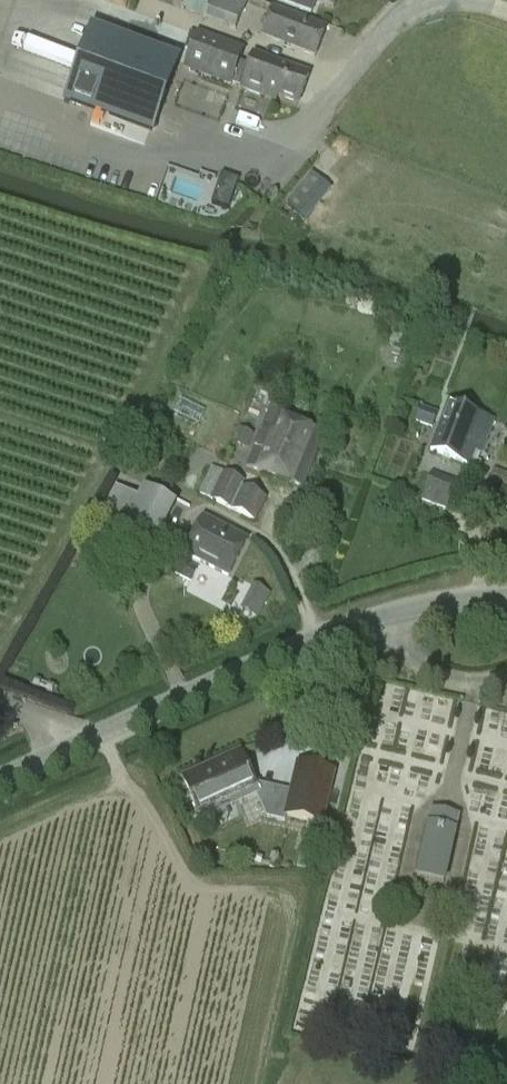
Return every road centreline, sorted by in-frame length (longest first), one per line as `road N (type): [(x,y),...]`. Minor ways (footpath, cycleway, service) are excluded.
road 1 (unclassified): [(0,783),(270,656),(390,617),(506,597)]

